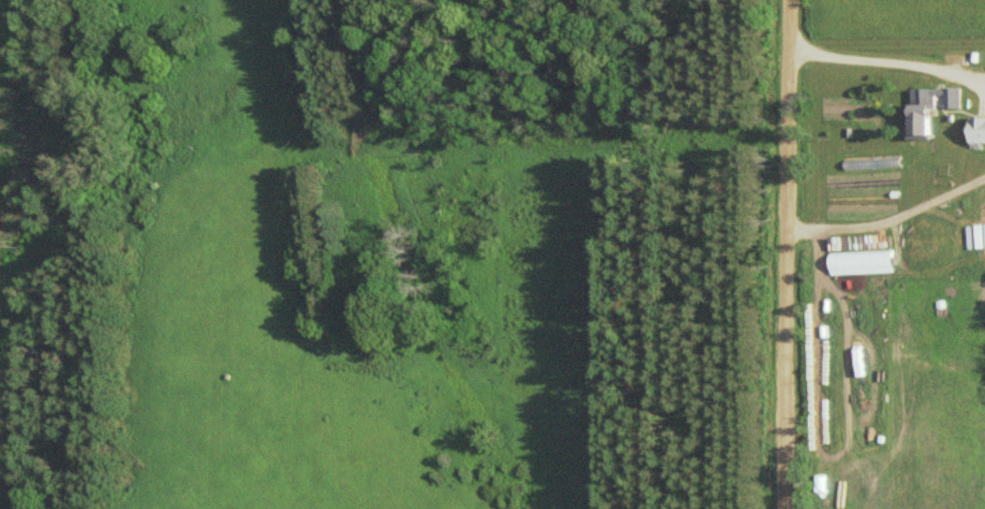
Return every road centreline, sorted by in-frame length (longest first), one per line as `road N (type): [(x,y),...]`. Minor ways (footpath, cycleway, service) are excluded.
road 1 (residential): [(784,508),(791,0)]

